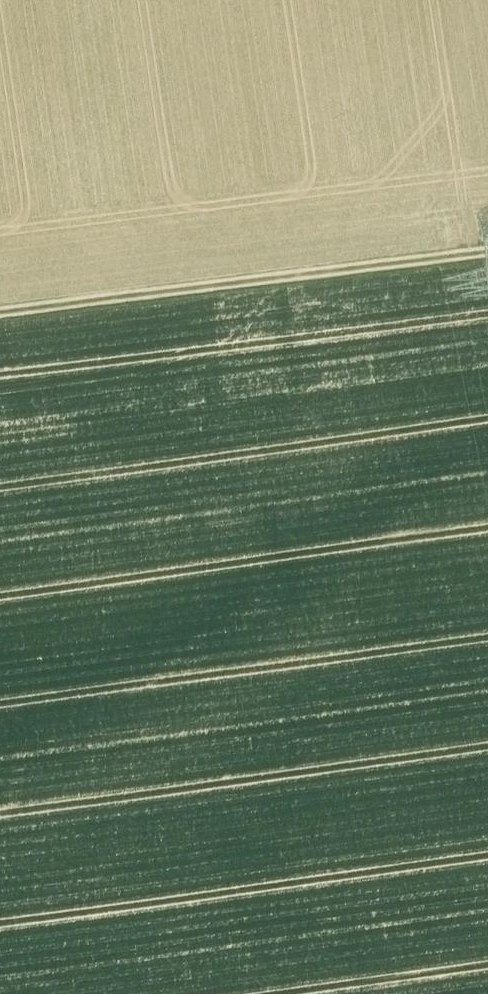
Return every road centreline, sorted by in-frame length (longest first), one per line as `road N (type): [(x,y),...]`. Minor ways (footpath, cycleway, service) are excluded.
road 1 (track): [(487,254),(0,314)]

